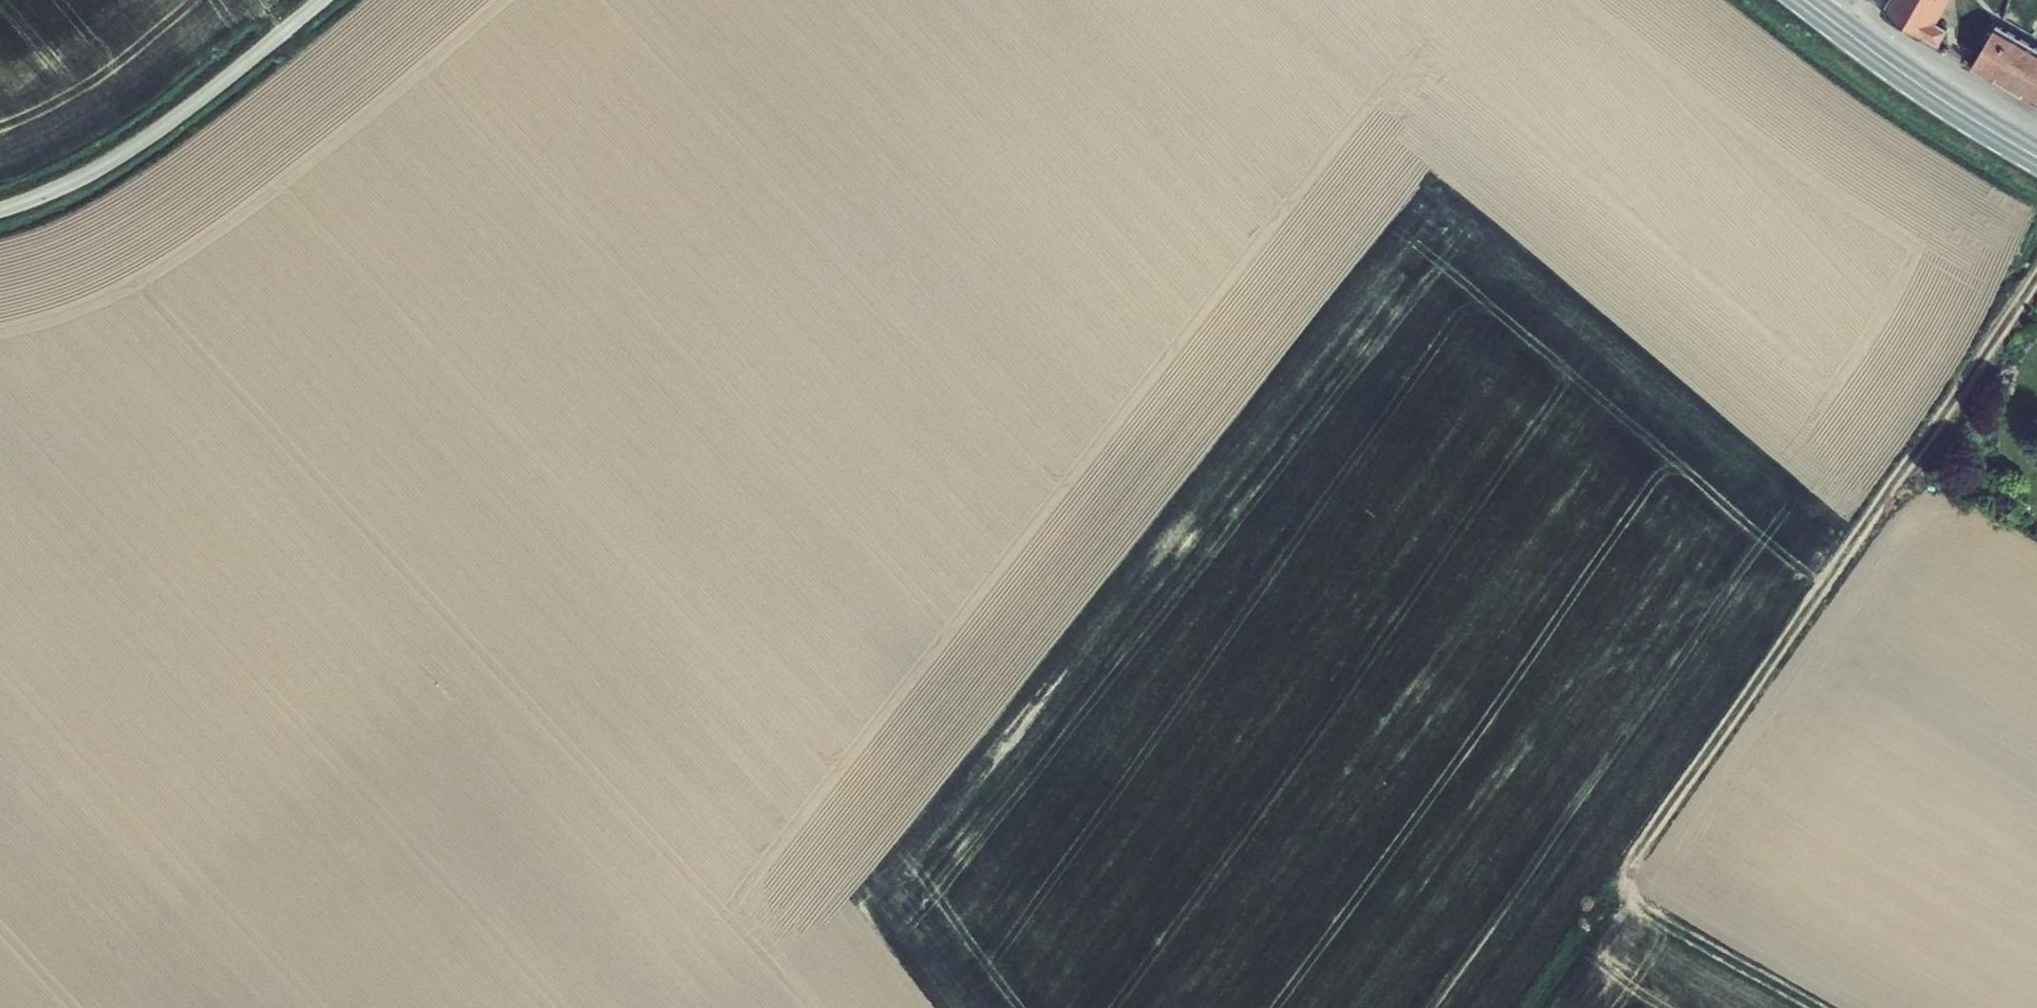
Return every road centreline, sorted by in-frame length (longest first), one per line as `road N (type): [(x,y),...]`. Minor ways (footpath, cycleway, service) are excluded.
road 1 (unclassified): [(0,210),(132,148),(321,0)]
road 2 (secondary): [(1805,0),(2036,155)]

